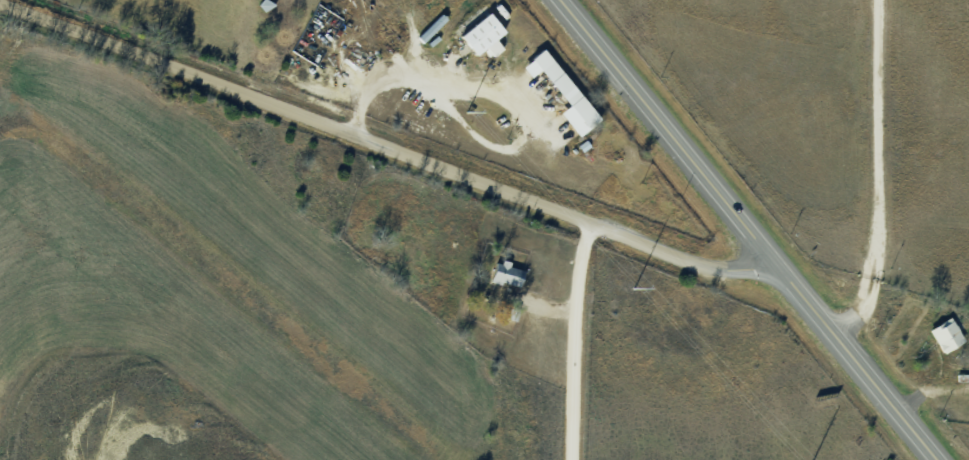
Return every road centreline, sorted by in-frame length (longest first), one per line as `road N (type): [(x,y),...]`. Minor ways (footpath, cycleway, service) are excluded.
road 1 (residential): [(0,13),(620,242),(852,349)]
road 2 (primary): [(943,459),(565,0)]
road 3 (residential): [(613,371),(274,314)]
road 4 (residential): [(608,459),(620,242)]

